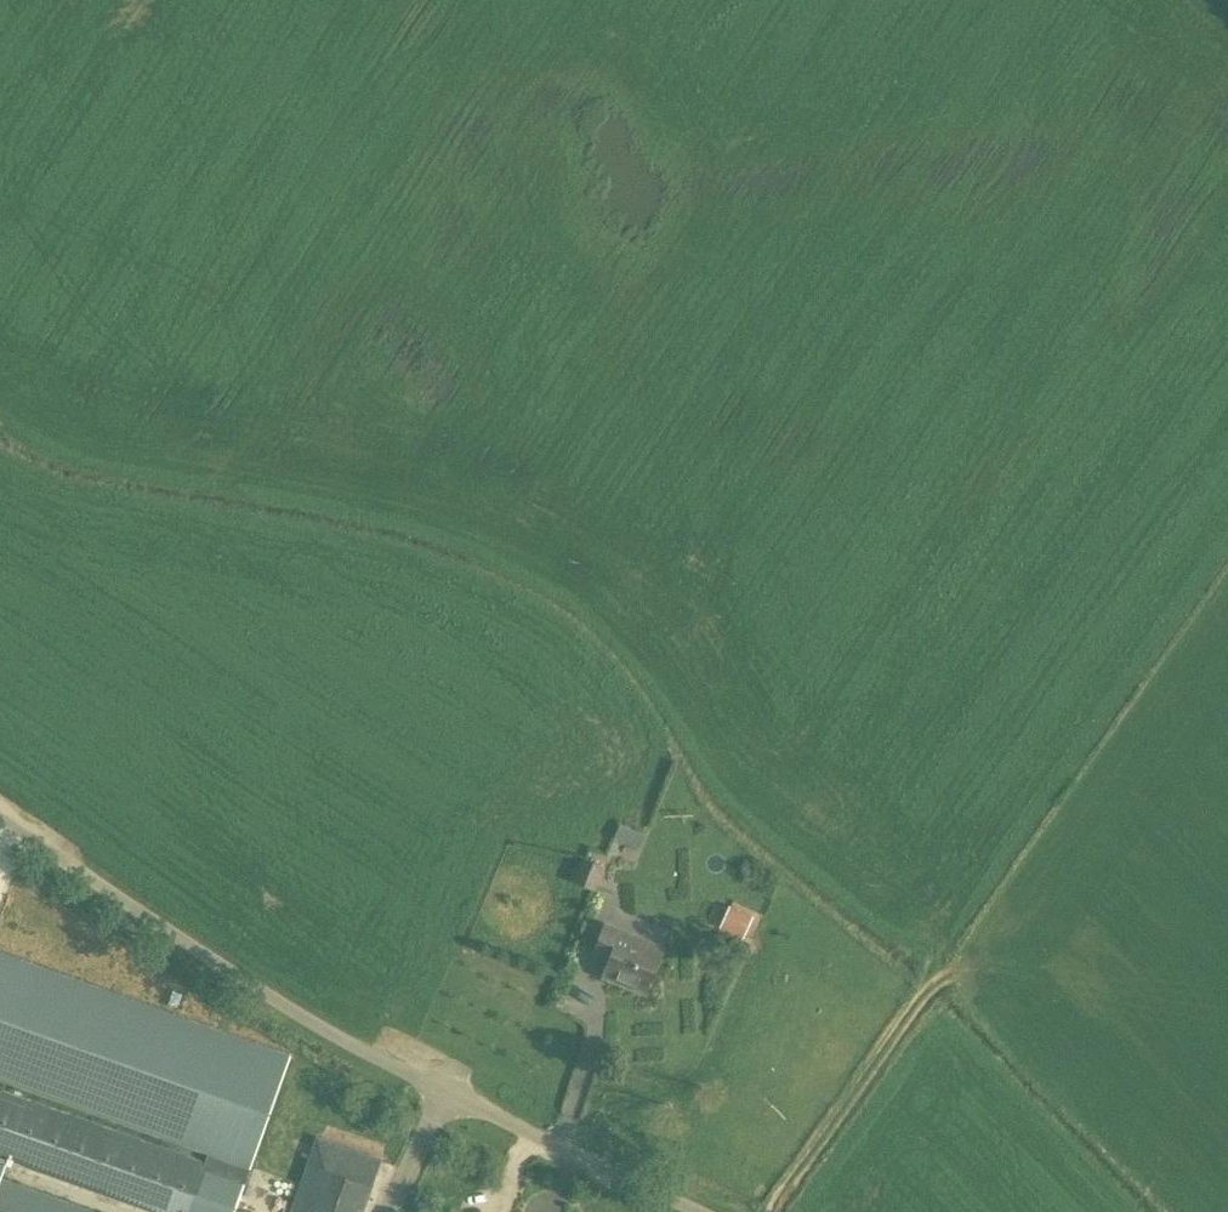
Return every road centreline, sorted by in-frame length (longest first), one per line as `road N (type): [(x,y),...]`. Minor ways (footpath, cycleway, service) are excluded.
road 1 (unclassified): [(703,1211),(347,1043),(0,819)]

